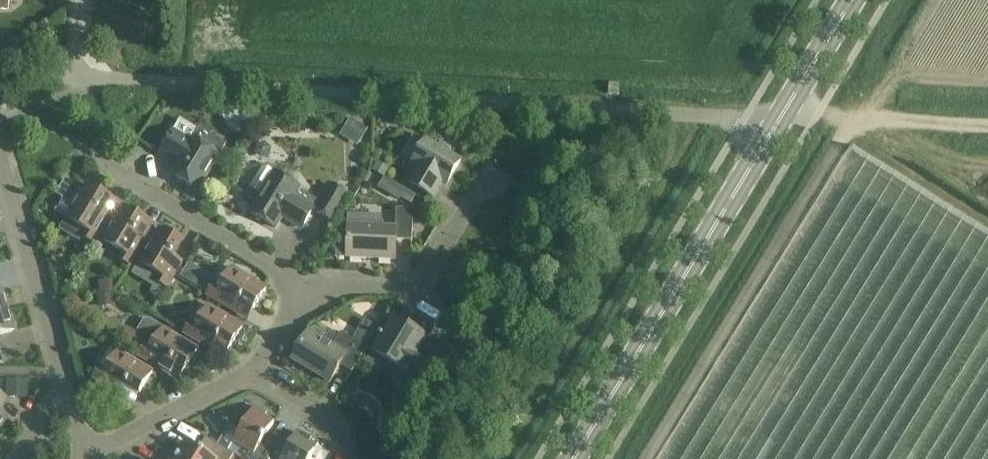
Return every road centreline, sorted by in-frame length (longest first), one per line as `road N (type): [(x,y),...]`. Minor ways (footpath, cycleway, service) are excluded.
road 1 (unclassified): [(82,2),(74,85),(151,79),(781,118)]
road 2 (track): [(858,118),(648,458)]
road 3 (secondary): [(574,458),(781,118)]
road 4 (residential): [(66,380),(0,138)]
road 5 (residential): [(312,294),(108,168)]
road 6 (residential): [(312,294),(338,284),(405,285),(428,270),(488,175)]
road 7 (residential): [(82,447),(113,445),(254,373)]
road 8 (track): [(987,125),(817,116)]
road 9 (secondary): [(781,118),(853,0)]
road 10 (residential): [(254,373),(340,442),(345,458)]

